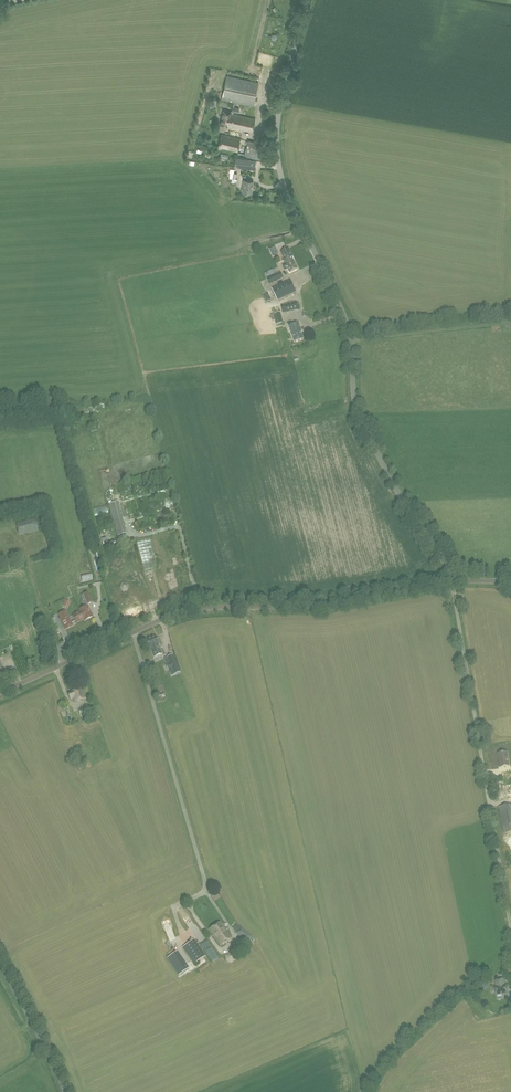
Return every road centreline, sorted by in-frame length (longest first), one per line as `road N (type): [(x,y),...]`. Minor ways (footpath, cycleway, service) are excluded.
road 1 (unclassified): [(451,584),(360,416),(347,323),(282,171),(282,106),(311,0)]
road 2 (tertiary): [(0,694),(186,612),(316,607),(451,584)]
road 3 (track): [(510,929),(451,584)]
road 4 (unclassified): [(64,1091),(0,964)]

